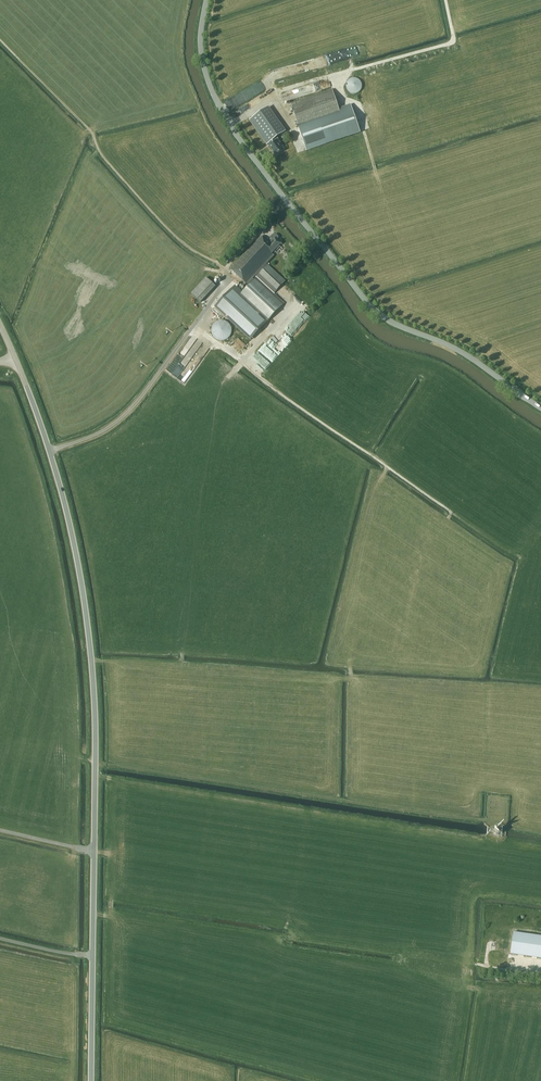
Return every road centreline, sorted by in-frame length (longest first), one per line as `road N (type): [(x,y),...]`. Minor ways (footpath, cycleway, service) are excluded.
road 1 (tertiary): [(91,1080),(94,698),(86,619),(53,460),(0,327)]
road 2 (tertiary): [(540,409),(363,299),(217,103),(202,57),(207,0)]
road 3 (track): [(94,764),(484,820)]
road 4 (track): [(0,40),(92,133),(103,156),(179,239),(227,270)]

